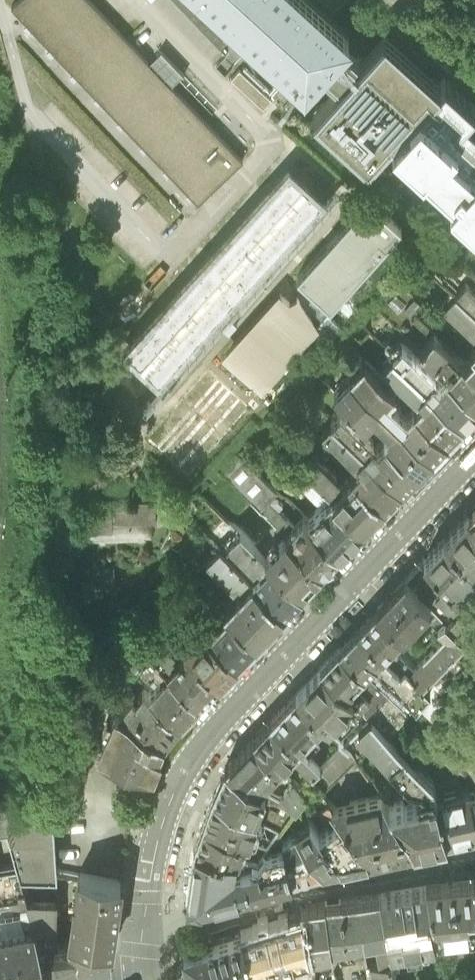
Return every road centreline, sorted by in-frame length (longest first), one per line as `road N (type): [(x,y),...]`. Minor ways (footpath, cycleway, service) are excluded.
road 1 (unclassified): [(146,933),(156,865),(185,777),(474,465)]
road 2 (residential): [(146,933),(474,856)]

